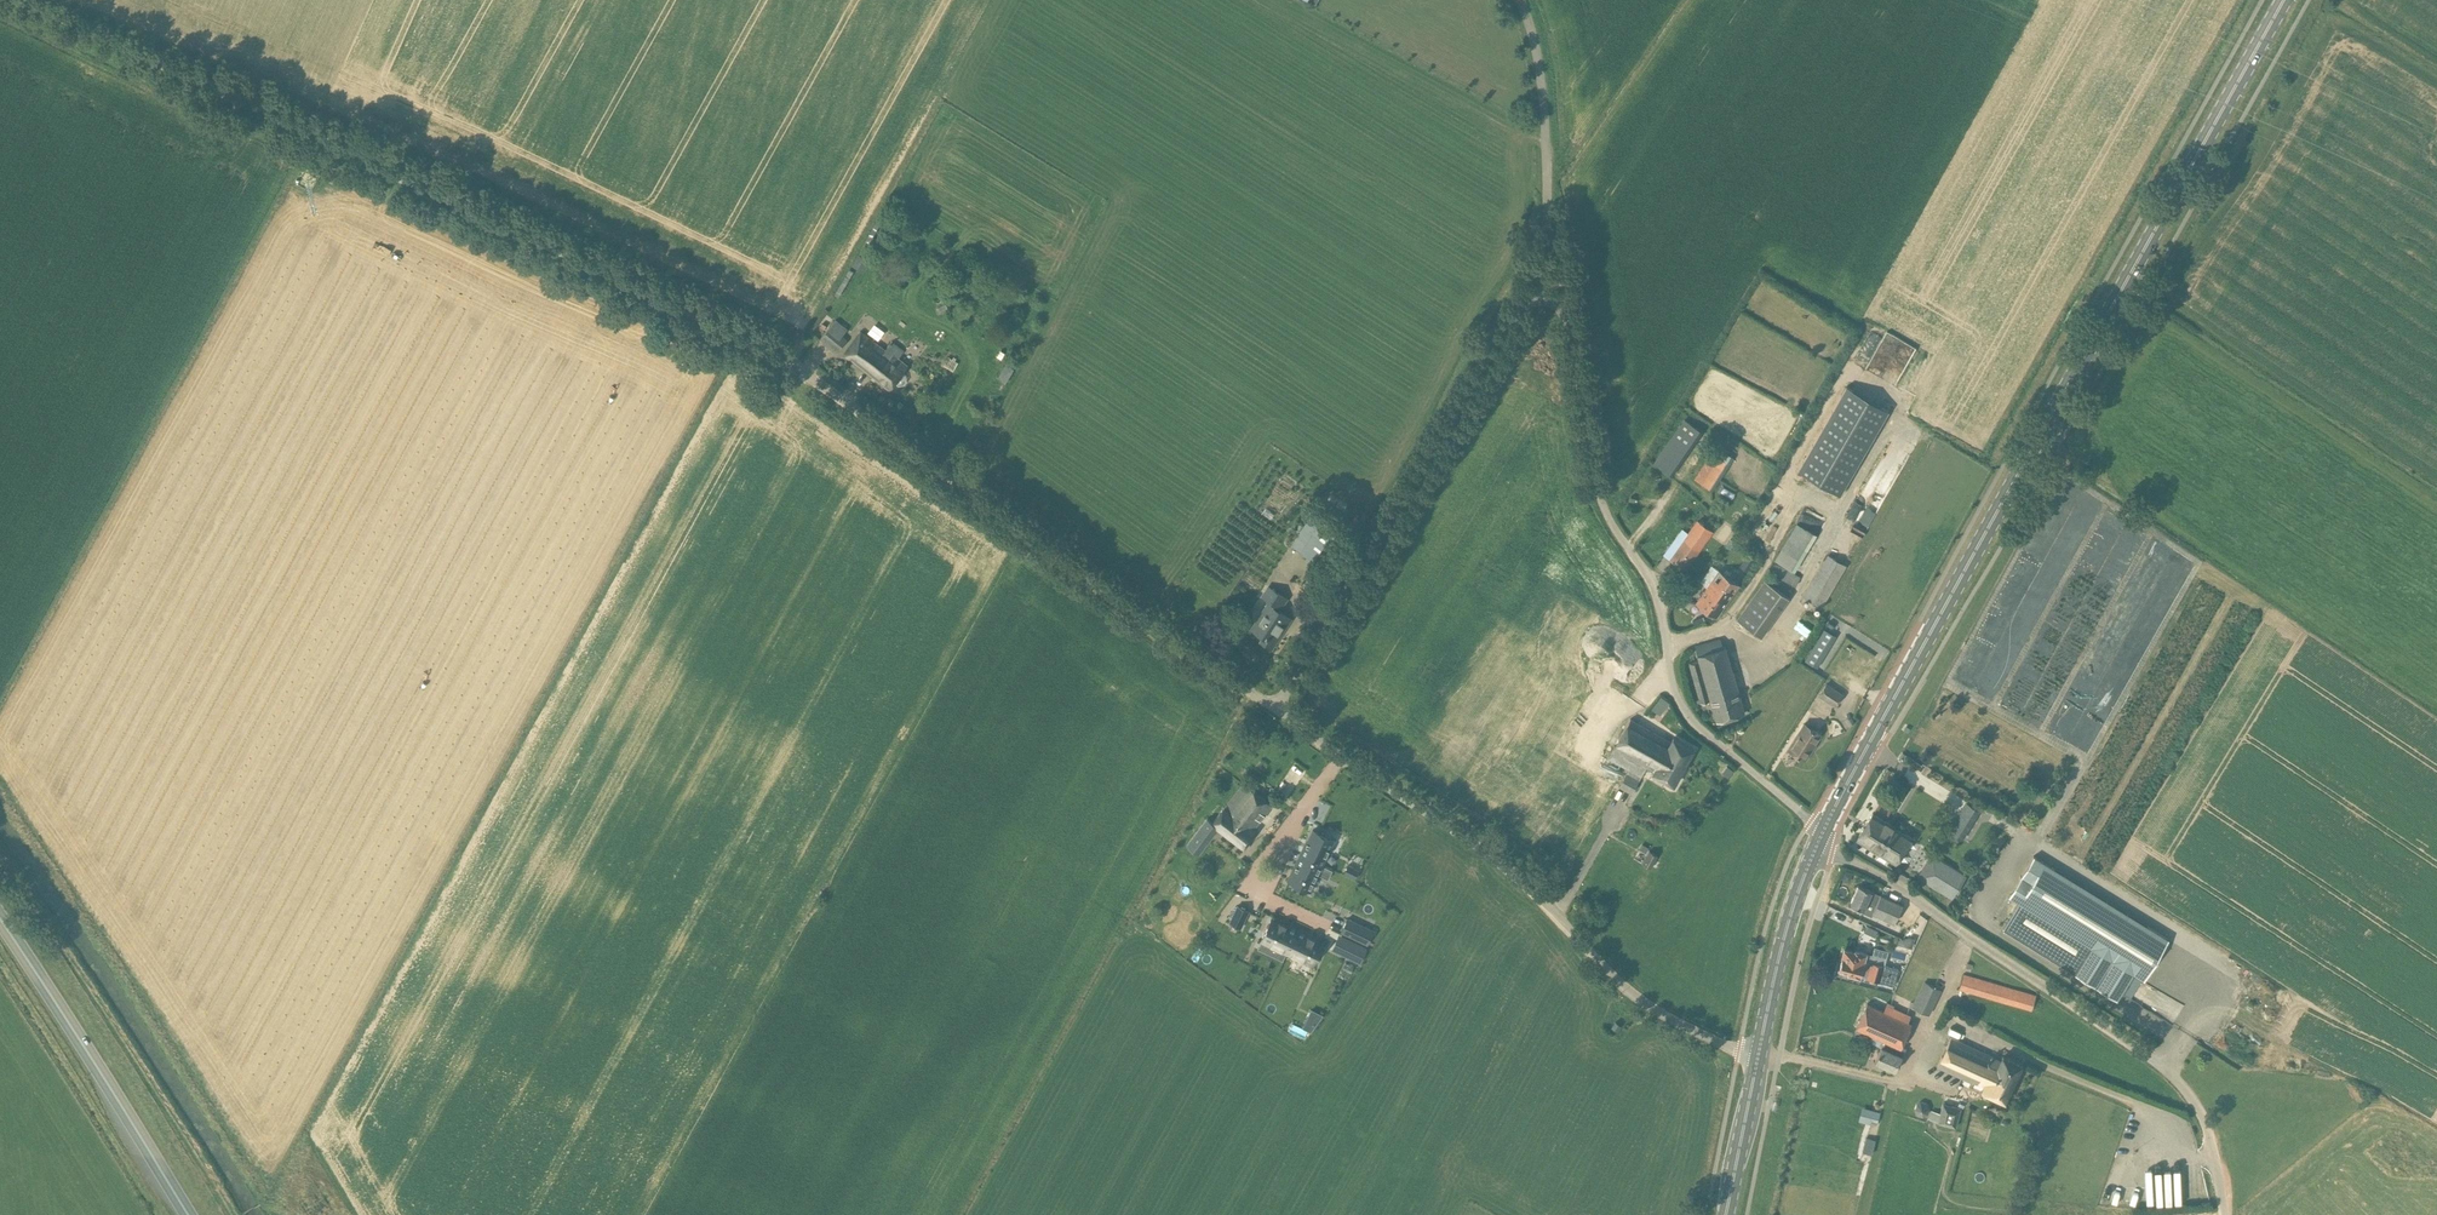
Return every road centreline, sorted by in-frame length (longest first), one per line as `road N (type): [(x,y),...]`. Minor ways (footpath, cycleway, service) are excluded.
road 1 (unclassified): [(1276,710),(751,341),(24,0)]
road 2 (primary): [(1821,836),(2284,0)]
road 3 (unclassified): [(1821,836),(1690,718),(1673,688),(1654,589),(1607,514),(1588,457),(1558,309),(1527,290)]
road 4 (unclassified): [(1759,1055),(1653,1011),(1484,850),(1276,710)]
road 5 (unclassified): [(2225,1214),(2208,1128),(2169,1072),(1890,882),(1832,853),(1821,836)]
road 6 (unclassified): [(1527,290),(1276,710)]
road 7 (primary): [(188,1214),(0,918)]
road 8 (unclassified): [(1520,0),(1539,60),(1545,124),(1545,230),(1527,290)]
road 9 (primary): [(1759,1055),(1790,917),(1821,836)]
road 10 (primary): [(1727,1214),(1759,1055)]

